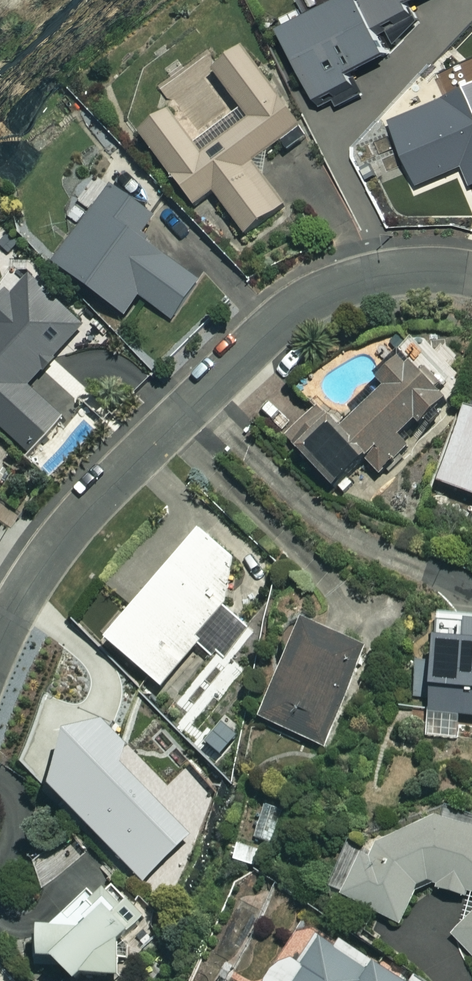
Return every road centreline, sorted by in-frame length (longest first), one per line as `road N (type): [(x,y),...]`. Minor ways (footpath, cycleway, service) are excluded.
road 1 (residential): [(0,636),(38,570),(90,504),(280,318),(371,274),(471,274)]

